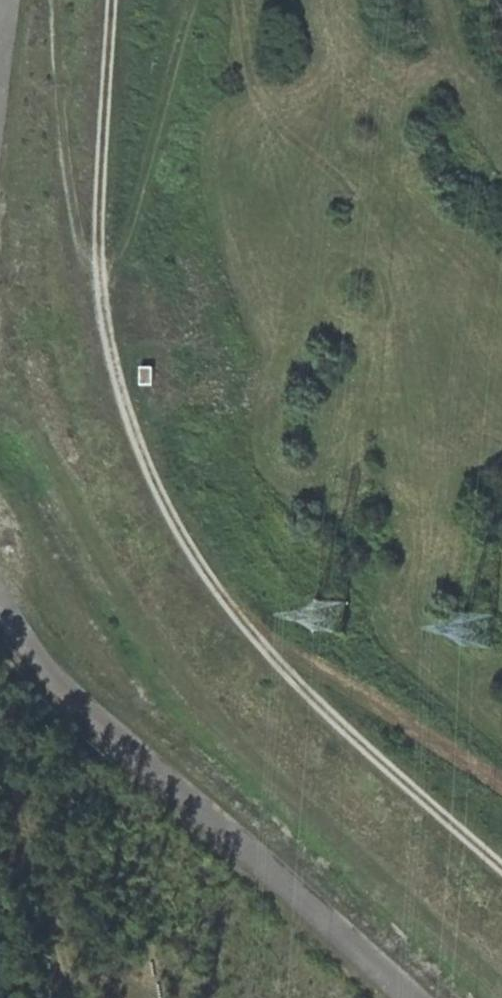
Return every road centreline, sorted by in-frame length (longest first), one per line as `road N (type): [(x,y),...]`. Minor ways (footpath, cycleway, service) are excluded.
road 1 (track): [(501,860),(258,638),(193,553),(139,444),(104,289),(116,0)]
road 2 (unclassified): [(415,997),(36,654),(0,596)]
road 3 (track): [(104,289),(191,0)]

